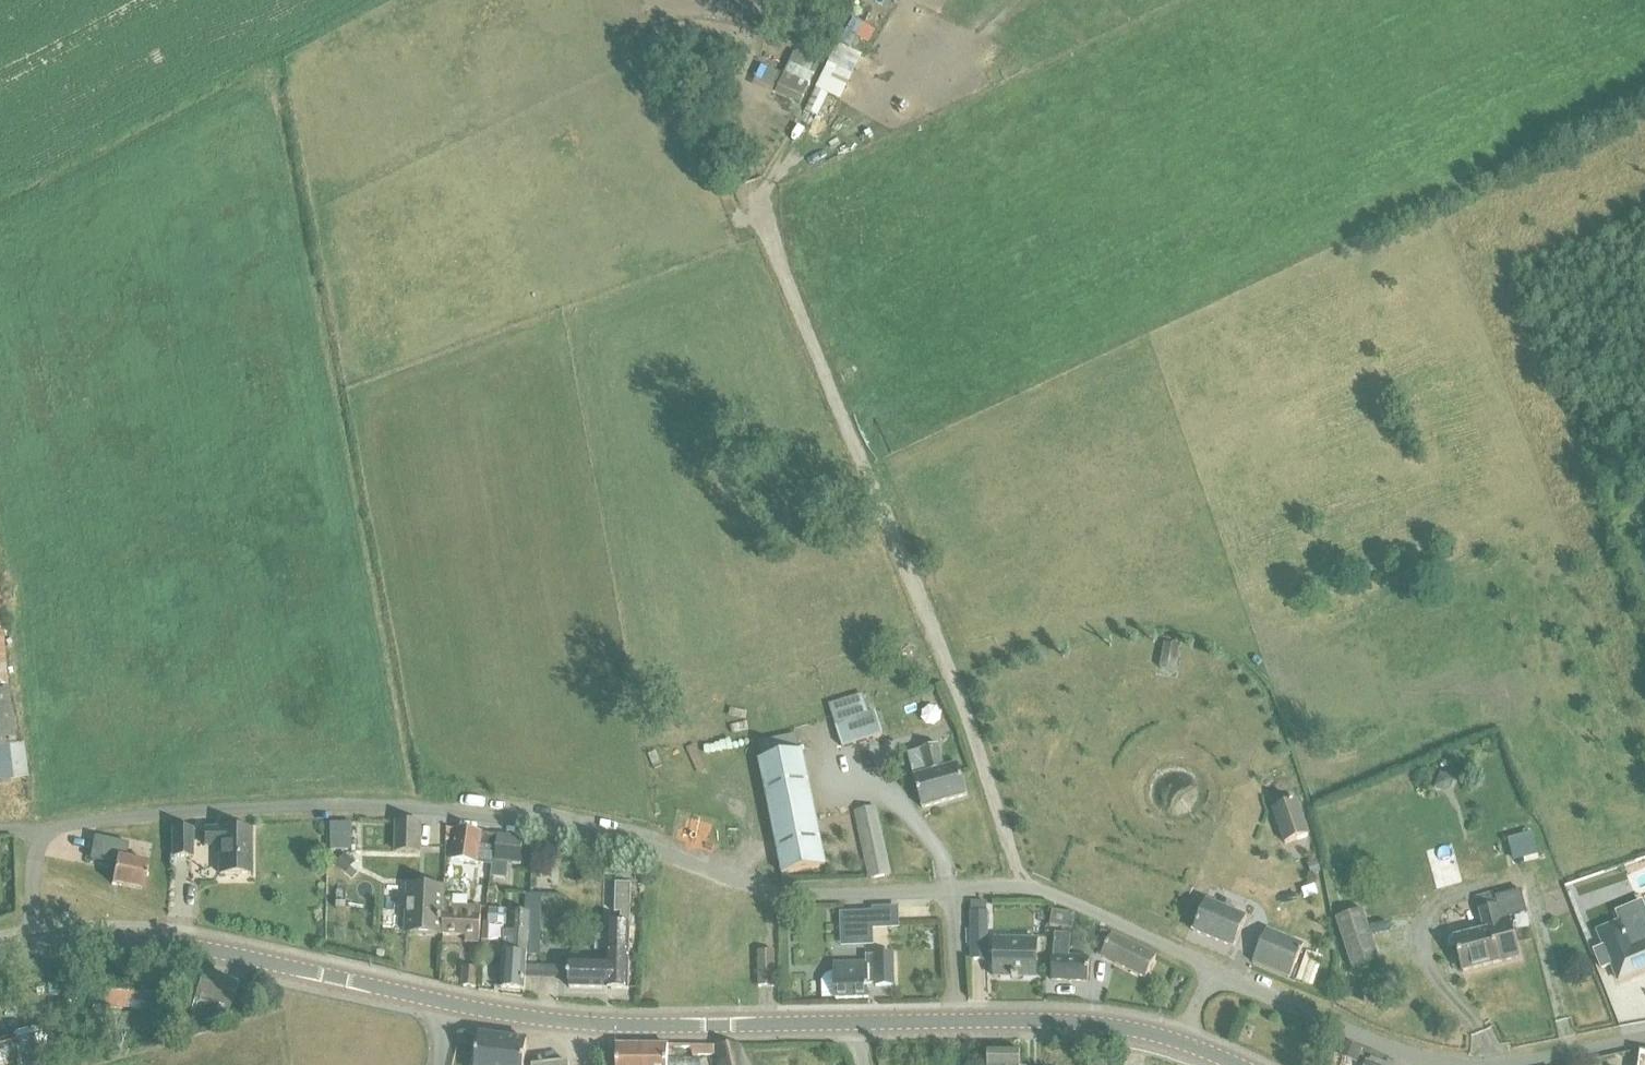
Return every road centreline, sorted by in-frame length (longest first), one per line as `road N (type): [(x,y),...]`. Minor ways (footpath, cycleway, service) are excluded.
road 1 (tertiary): [(36,945),(189,943),(545,1021),(957,1022)]
road 2 (residential): [(952,889),(758,887),(572,832),(388,805),(230,811),(42,833)]
road 3 (track): [(1022,888),(947,659),(785,279),(764,207),(789,161)]
road 4 (residential): [(1215,969),(1057,895),(952,889)]
road 5 (residential): [(1215,969),(1379,1044),(1446,1064)]
road 6 (tertiary): [(957,1022),(1083,1020),(1186,1043)]
road 7 (residential): [(1496,1064),(1644,1040)]
road 8 (residential): [(952,889),(957,1022)]

